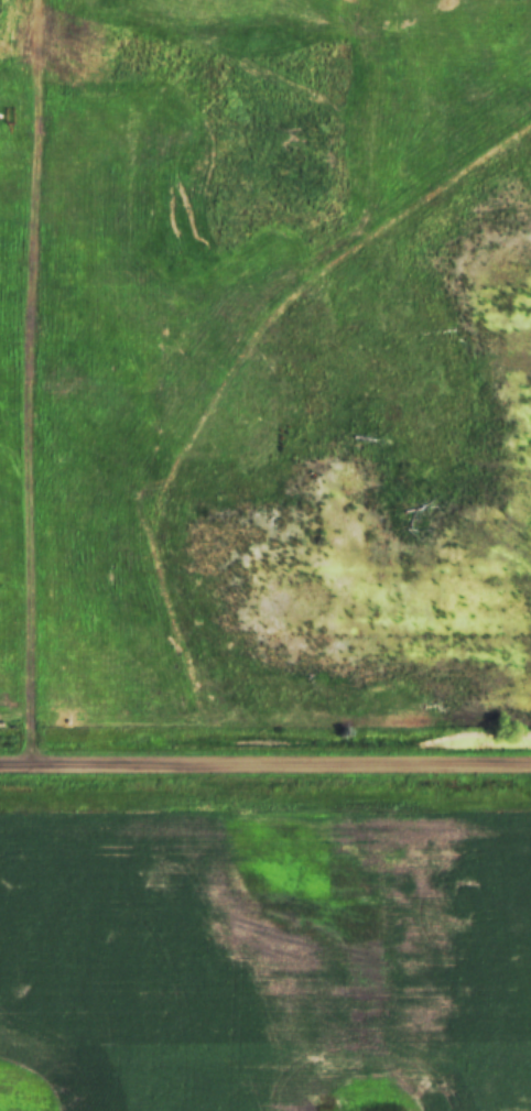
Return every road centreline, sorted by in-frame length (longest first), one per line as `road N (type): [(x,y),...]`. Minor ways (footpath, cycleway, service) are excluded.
road 1 (residential): [(530,767),(0,767)]

